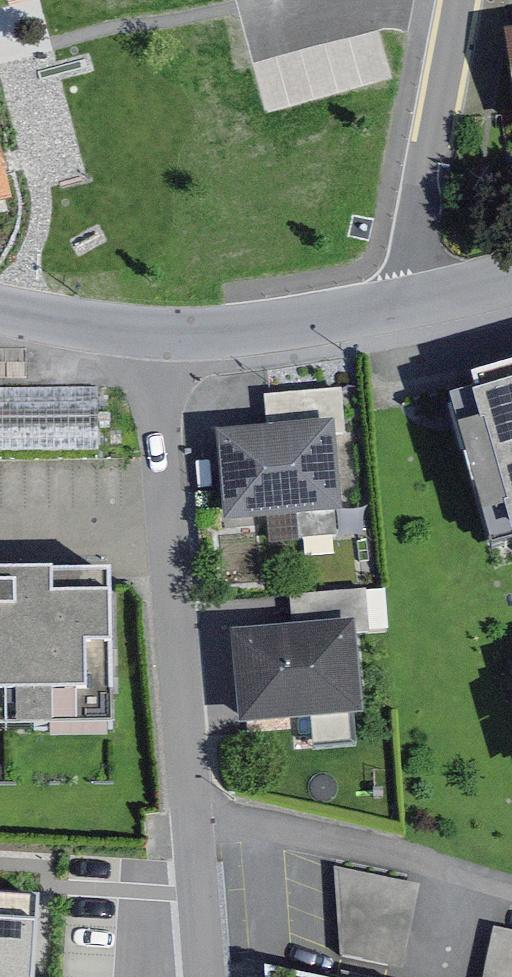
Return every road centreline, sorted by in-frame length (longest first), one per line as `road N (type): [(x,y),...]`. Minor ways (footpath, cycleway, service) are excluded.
road 1 (residential): [(208,976),(202,805),(159,337)]
road 2 (residential): [(412,305),(461,0)]
road 3 (residential): [(159,337),(412,305)]
road 4 (residential): [(0,308),(159,337)]

